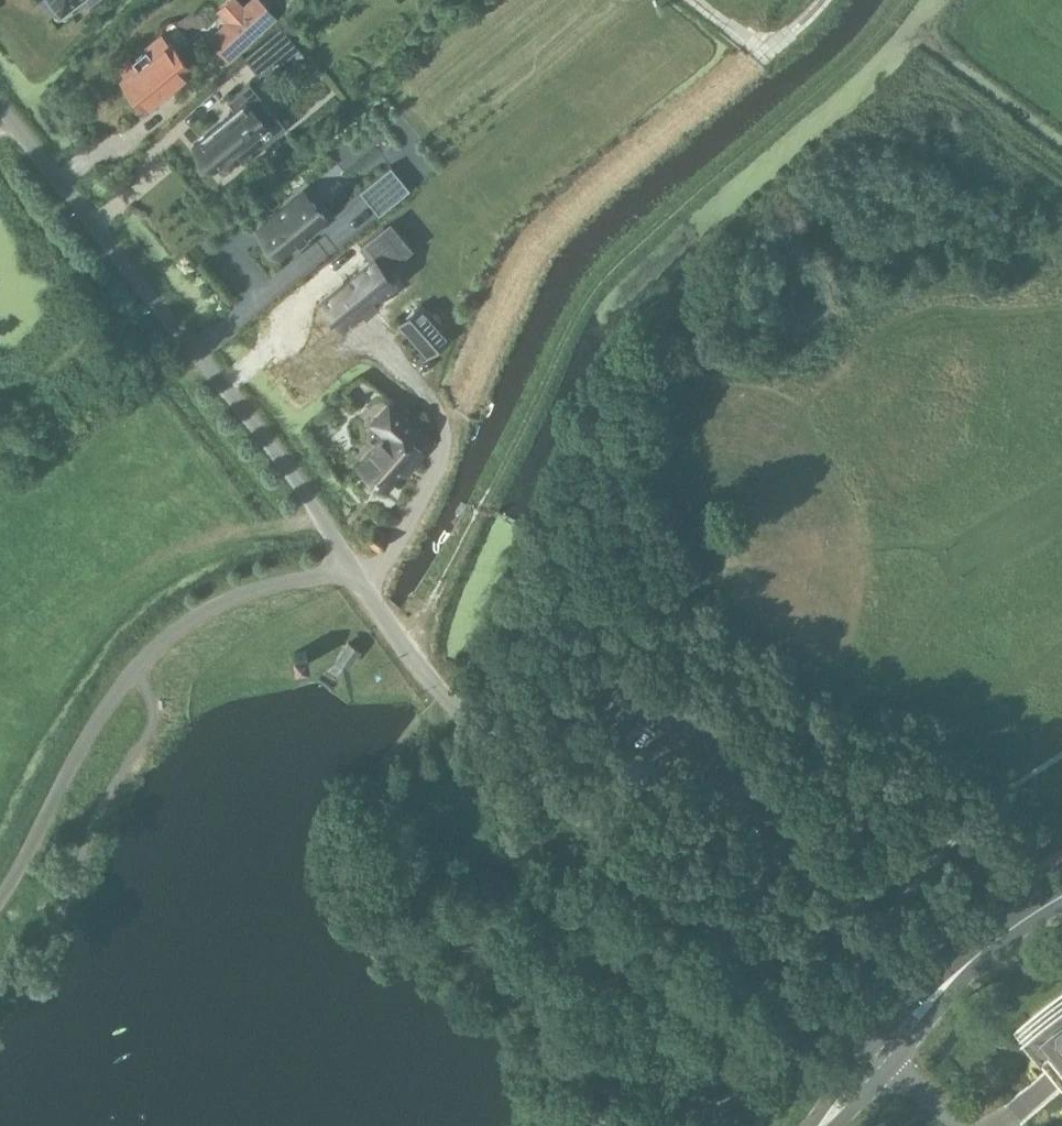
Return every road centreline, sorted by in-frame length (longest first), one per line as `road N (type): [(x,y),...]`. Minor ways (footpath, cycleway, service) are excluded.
road 1 (unclassified): [(873,1064),(439,686),(308,493),(0,106)]
road 2 (tertiary): [(1061,899),(994,944),(873,1064)]
road 3 (track): [(690,0),(770,47),(825,0)]

